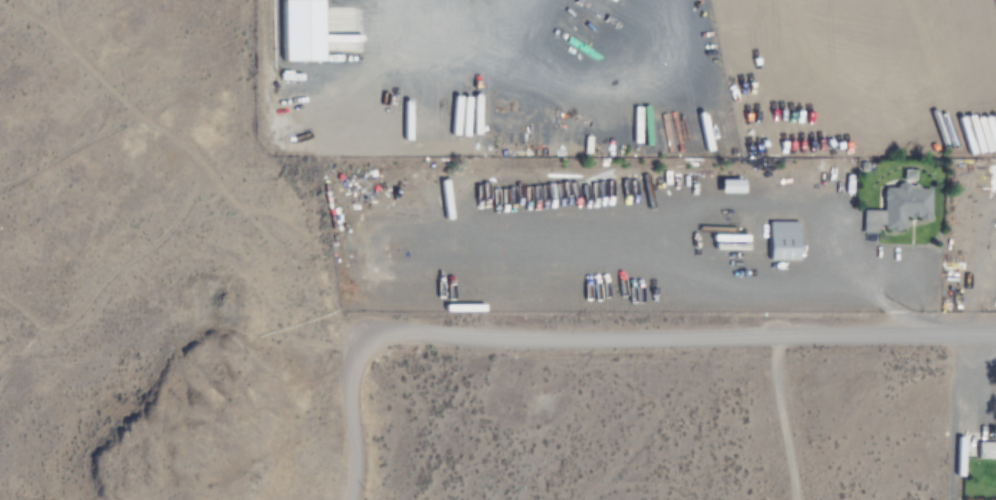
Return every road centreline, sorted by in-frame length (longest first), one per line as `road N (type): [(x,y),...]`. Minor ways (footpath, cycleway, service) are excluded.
road 1 (residential): [(357,338),(995,338)]
road 2 (residential): [(798,499),(774,338)]
road 3 (residential): [(354,499),(357,338)]

